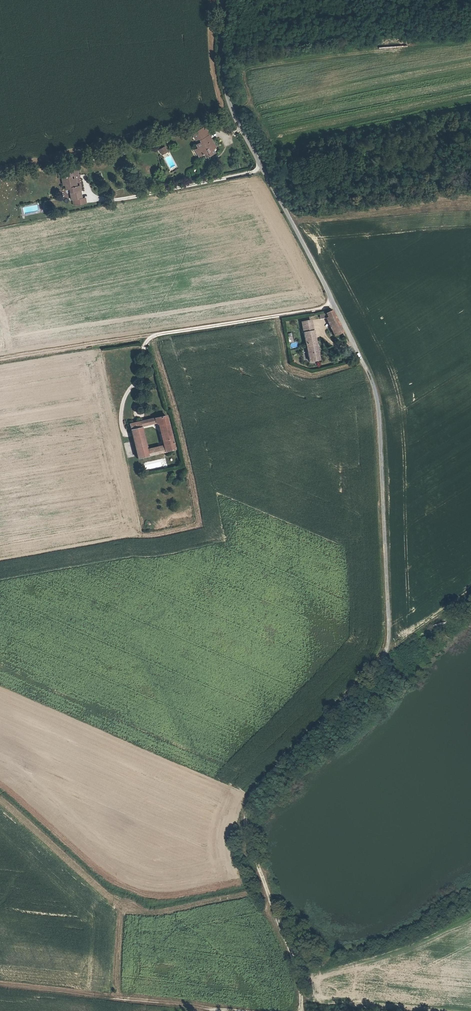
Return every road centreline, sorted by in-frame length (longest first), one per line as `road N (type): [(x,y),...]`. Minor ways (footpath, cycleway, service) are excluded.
road 1 (track): [(332,303),(379,403),(391,634),(379,667),(264,783),(248,816),(306,1010)]
road 2 (track): [(205,1010),(0,992)]
road 3 (track): [(332,303),(154,336)]
road 4 (unclassified): [(222,0),(228,99),(262,168)]
road 5 (track): [(154,336),(0,360)]
road 6 (unclassified): [(262,168),(332,303)]
road 7 (residential): [(117,201),(262,168)]

